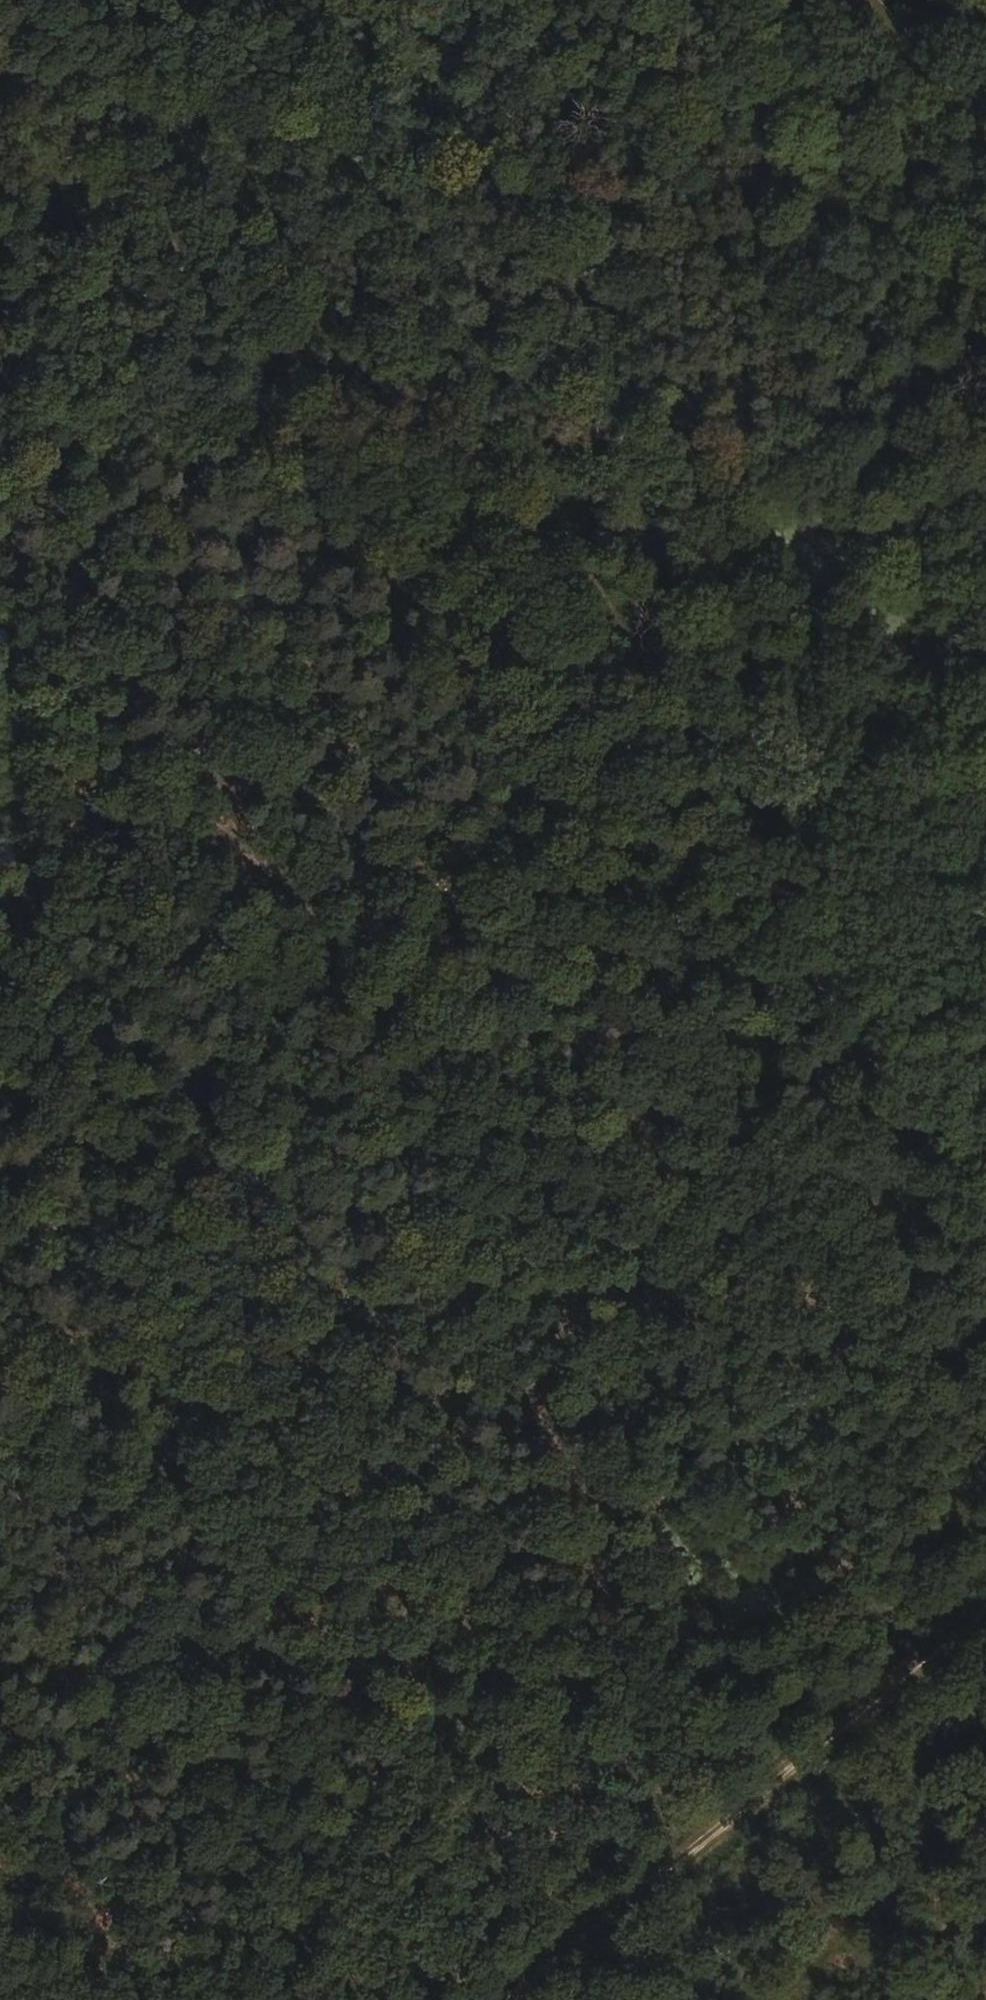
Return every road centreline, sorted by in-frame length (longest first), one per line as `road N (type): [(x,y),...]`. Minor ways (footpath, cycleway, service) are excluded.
road 1 (track): [(508,1999),(985,1609)]
road 2 (track): [(985,113),(885,0)]

